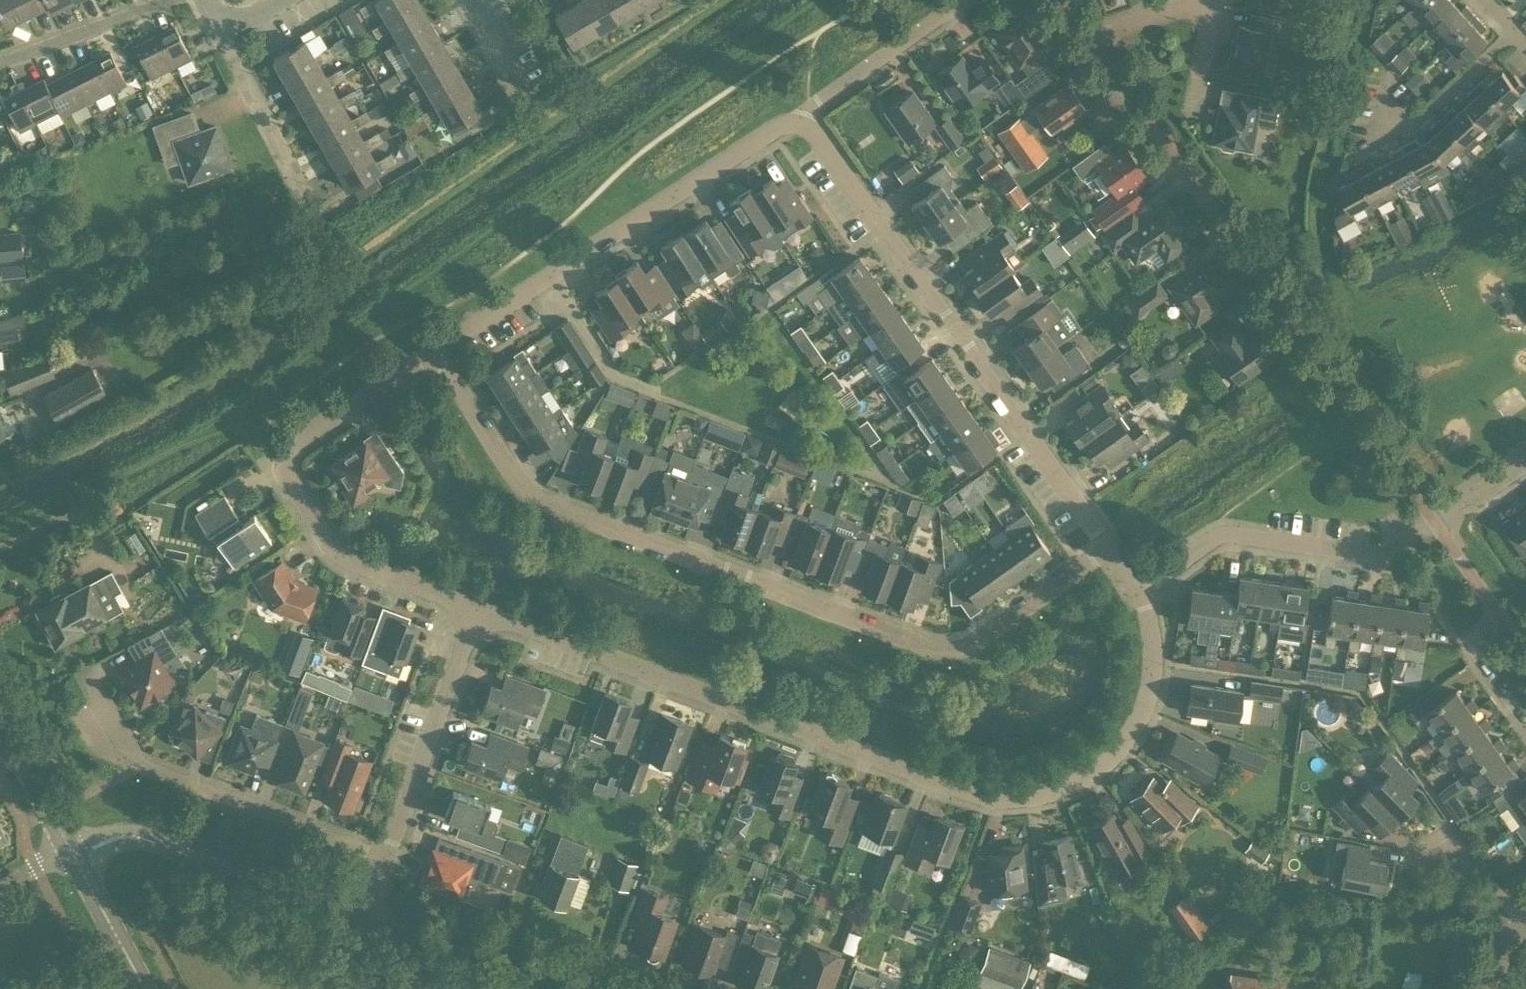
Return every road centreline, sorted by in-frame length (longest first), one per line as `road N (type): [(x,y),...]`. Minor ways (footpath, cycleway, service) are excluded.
road 1 (residential): [(478,608),(958,788),(1031,799),(1067,789),(1102,766),(1138,723),(1153,652),(1139,588)]
road 2 (residential): [(1110,551),(968,644),(918,644),(520,491),(435,351)]
road 3 (residential): [(1435,522),(1092,39)]
road 4 (residential): [(1110,551),(803,123)]
road 5 (residential): [(435,351),(294,442),(283,472),(347,561),(478,608)]
road 6 (residential): [(803,123),(787,124),(435,351)]
road 7 (residential): [(385,861),(104,752),(79,713)]
road 8 (residential): [(1139,588),(1231,533),(1369,555),(1435,522)]
road 9 (unclassified): [(361,923),(144,838),(109,839),(74,852)]
road 10 (residential): [(385,861),(478,608)]
road 11 (residential): [(963,0),(811,107),(803,123)]
road 12 (residential): [(305,205),(218,33)]
road 13 (unclassified): [(534,988),(361,923)]
road 14 (residential): [(168,0),(0,62)]
road 15 (residential): [(1375,128),(1427,117),(1518,36)]
road 16 (residential): [(1521,921),(1451,830),(1408,860)]
road 17 (residential): [(1501,613),(1462,642),(1525,730)]
road 18 (secondary): [(74,852),(0,715)]
road 19 (secondary): [(144,988),(74,852)]
road 20 (residential): [(1092,39),(1211,0)]

